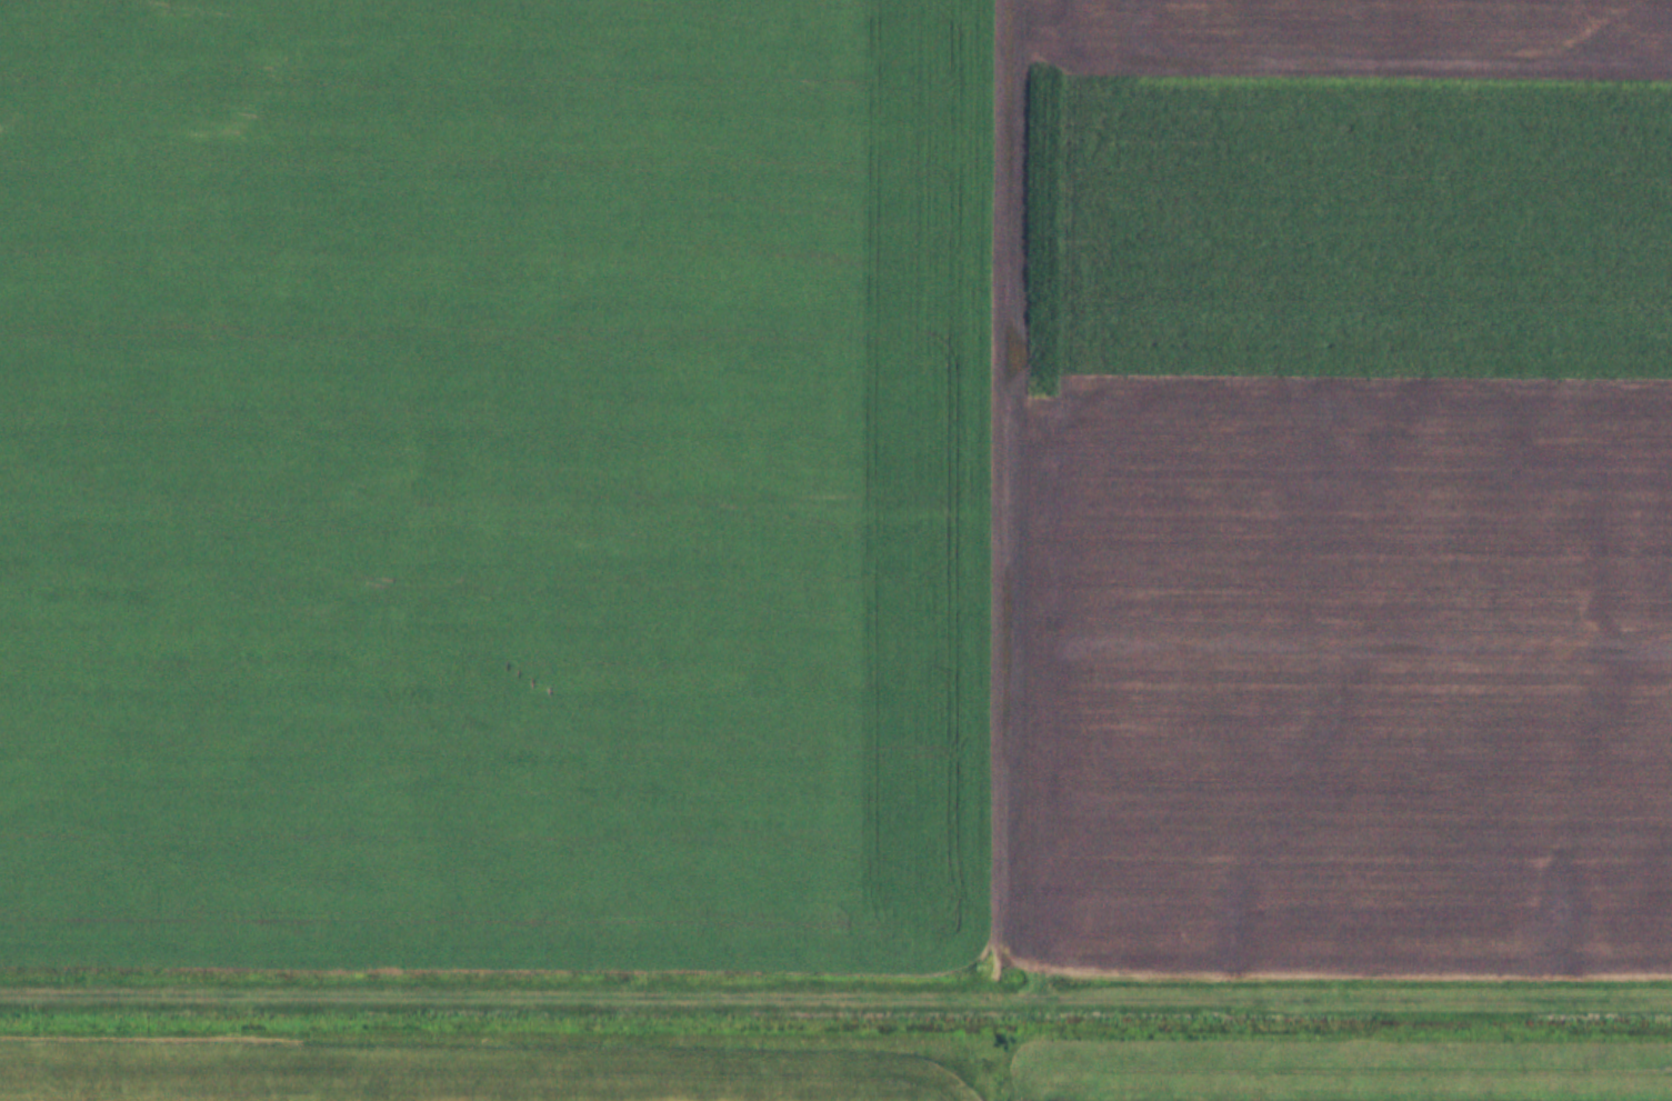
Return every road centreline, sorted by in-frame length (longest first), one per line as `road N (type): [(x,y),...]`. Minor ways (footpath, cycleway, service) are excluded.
road 1 (track): [(1671,1004),(0,997)]

